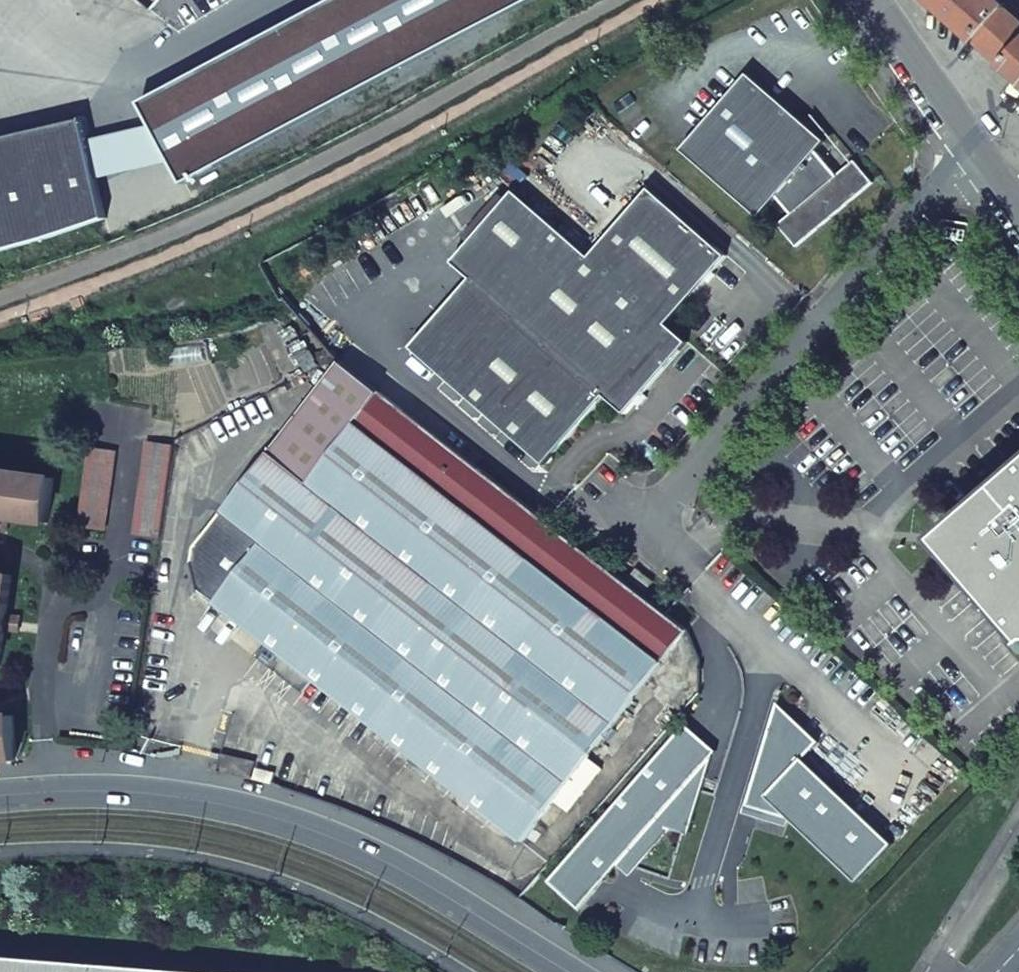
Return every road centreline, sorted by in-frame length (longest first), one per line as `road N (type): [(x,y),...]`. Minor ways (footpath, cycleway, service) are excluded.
road 1 (tertiary): [(0,796),(171,796),(319,831),(385,860),(571,971)]
road 2 (unclassified): [(641,516),(971,153)]
road 3 (residential): [(971,153),(870,0)]

